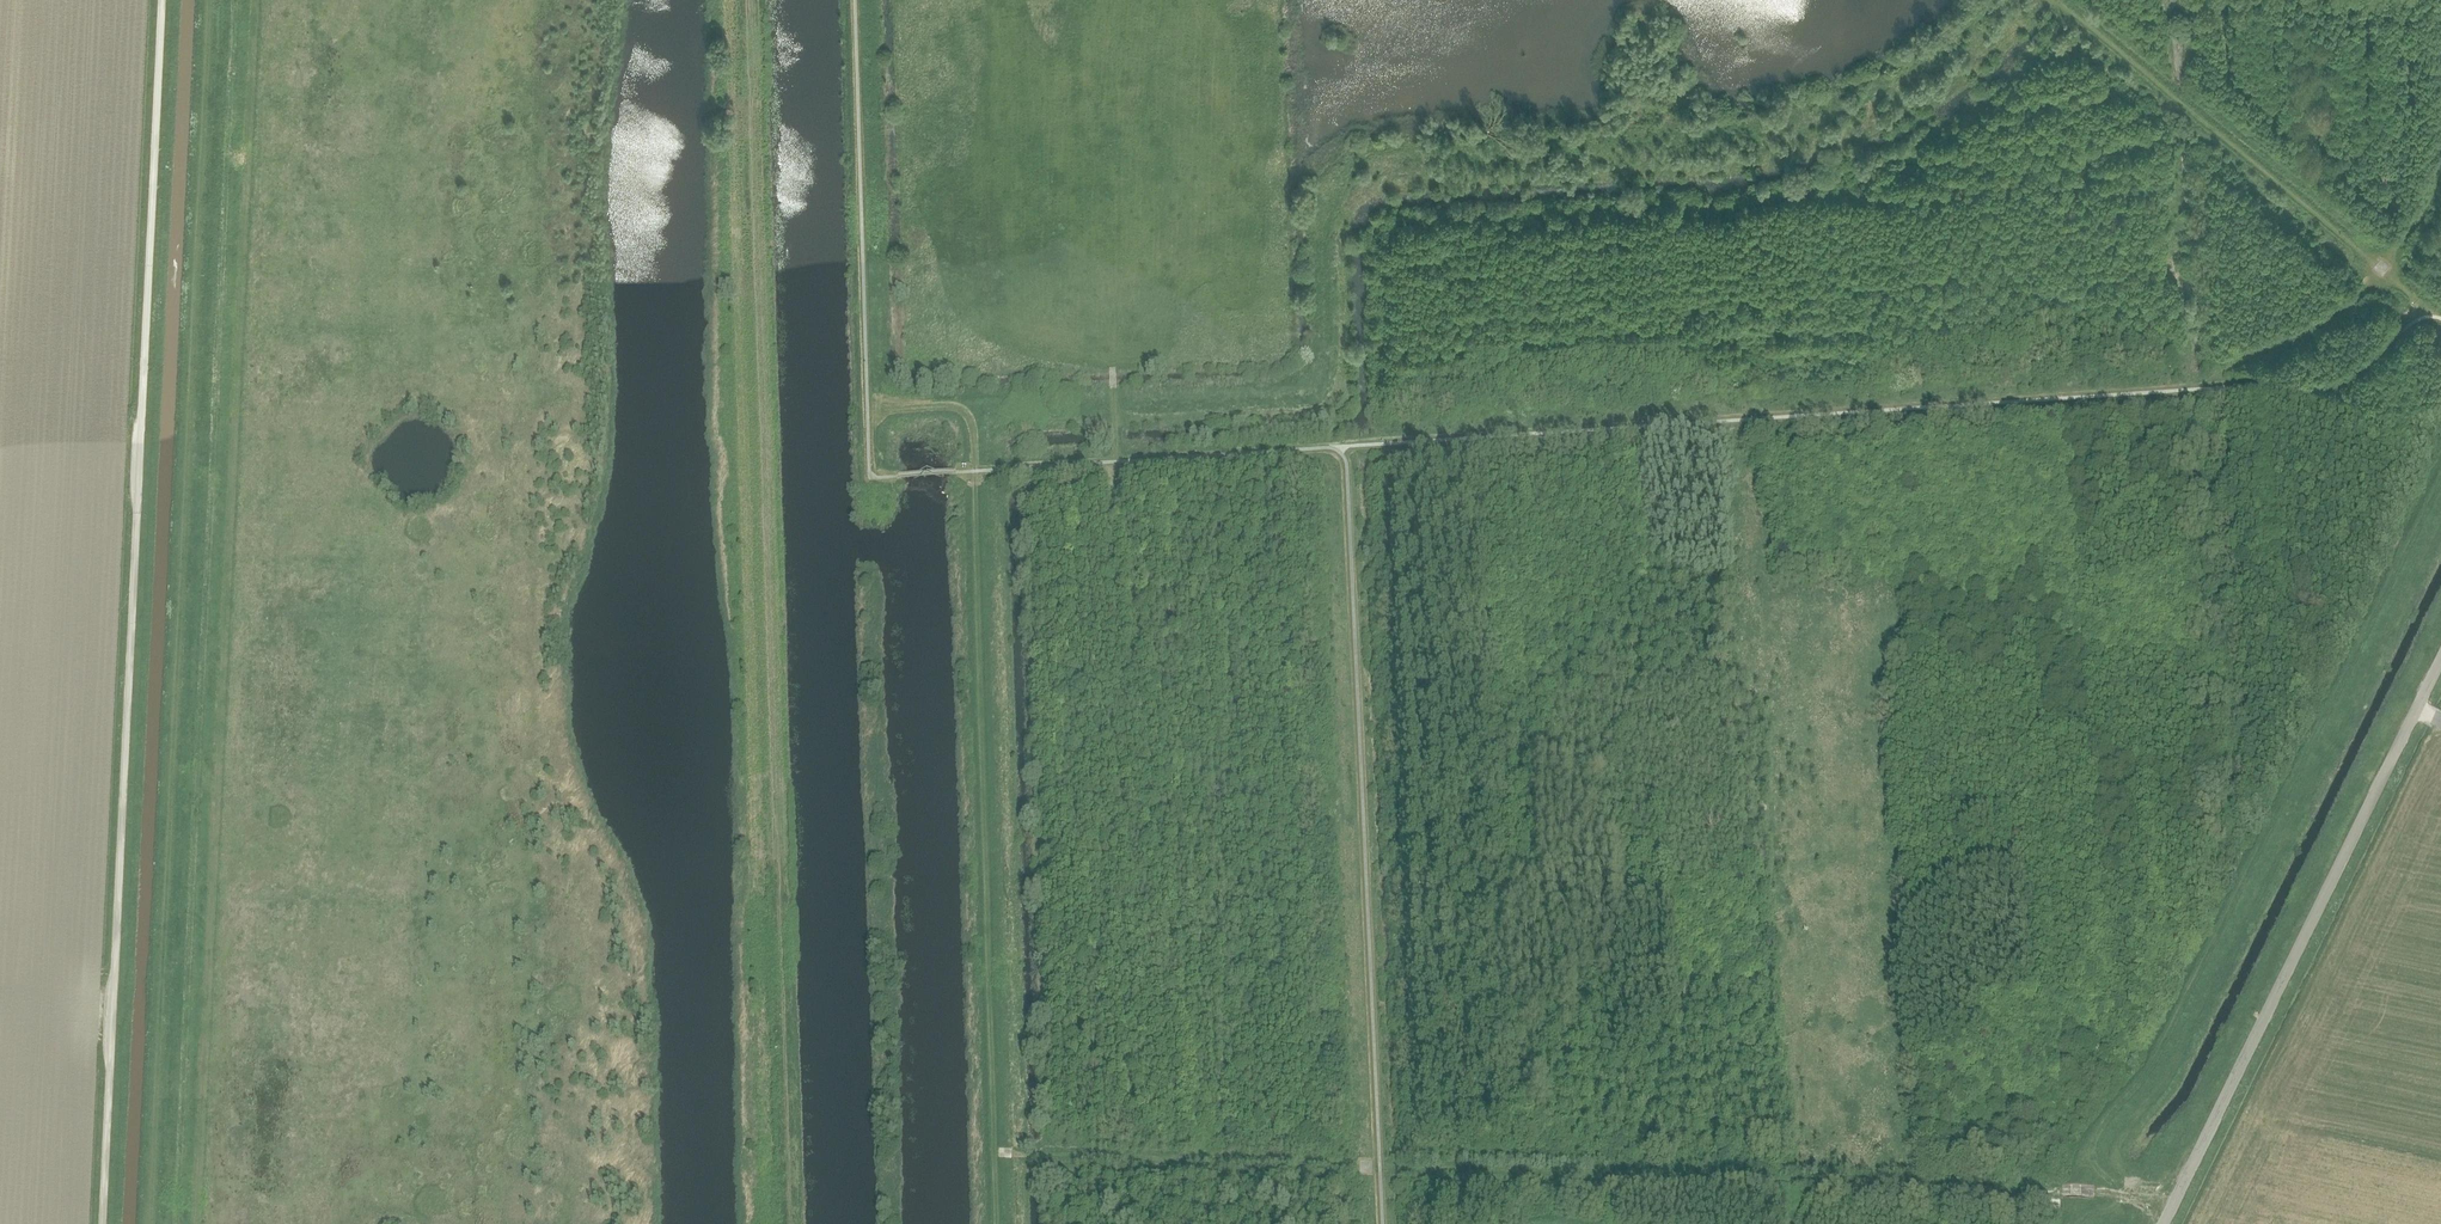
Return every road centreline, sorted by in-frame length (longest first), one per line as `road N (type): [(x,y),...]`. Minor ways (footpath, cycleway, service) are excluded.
road 1 (track): [(2440,194),(2366,293),(2182,389),(1534,431),(1344,455)]
road 2 (tertiary): [(2165,1223),(2440,659)]

